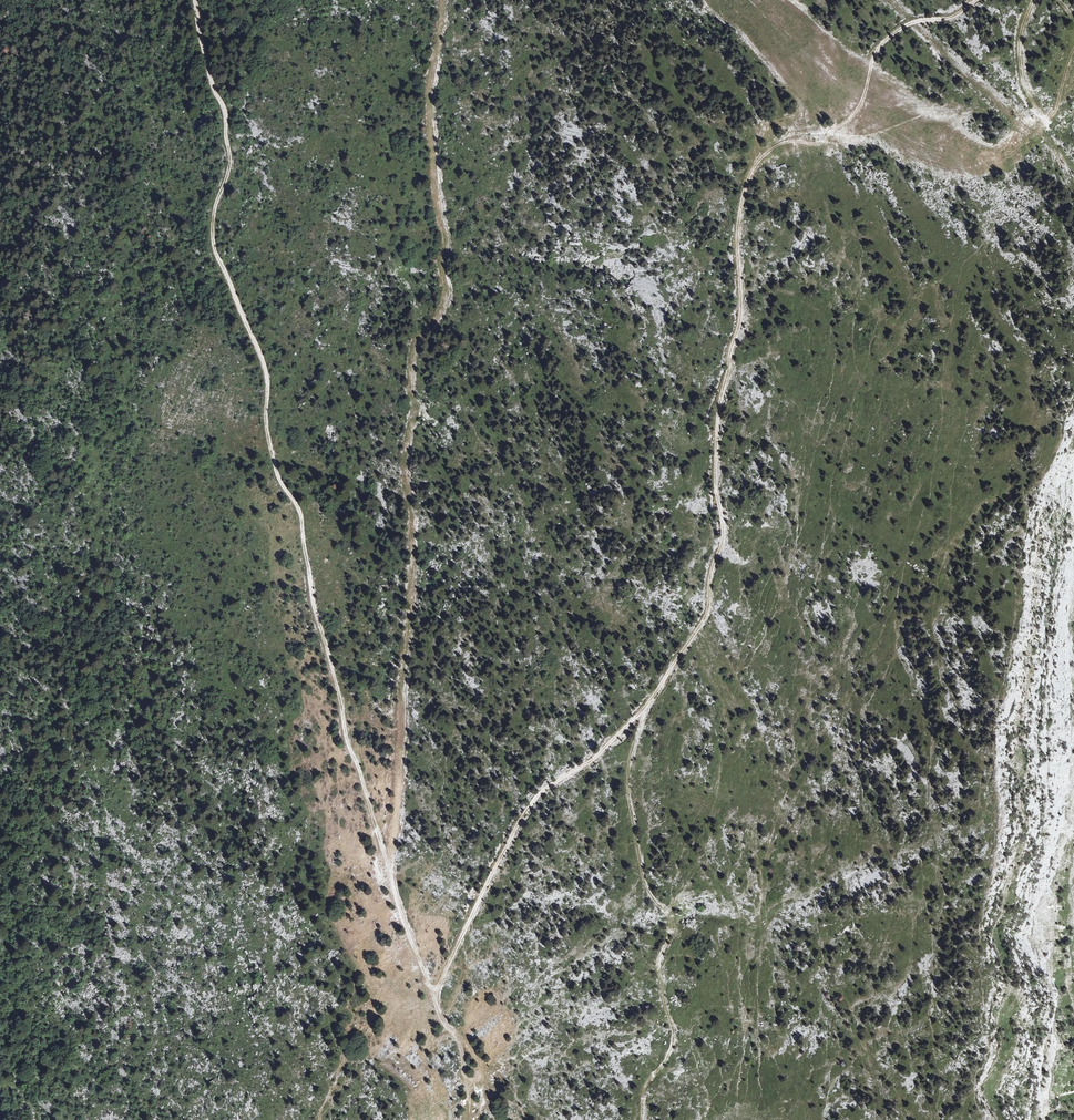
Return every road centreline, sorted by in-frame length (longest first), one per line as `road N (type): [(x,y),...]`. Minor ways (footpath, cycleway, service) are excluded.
road 1 (track): [(642,1119),(642,1093),(673,1050),(659,960),(671,923),(645,881),(628,779),(646,708),(709,611),(725,528),(715,482),(718,418),(739,311),(744,196),(764,152),(785,139),(837,129),(853,116),(877,50),(896,30),(949,19),(975,0)]
road 2 (track): [(193,0),(224,108),(230,167),(213,219),(216,254),(263,361),(269,443),(300,511),(347,742),(438,1012),(459,1039),(465,1119)]
road 3 (track): [(388,868),(412,575),(411,360),(445,304),(447,284),(430,112),(443,0)]
road 4 (track): [(434,996),(534,796),(598,754),(646,708)]
road 5 (track): [(697,0),(751,49),(817,135)]

